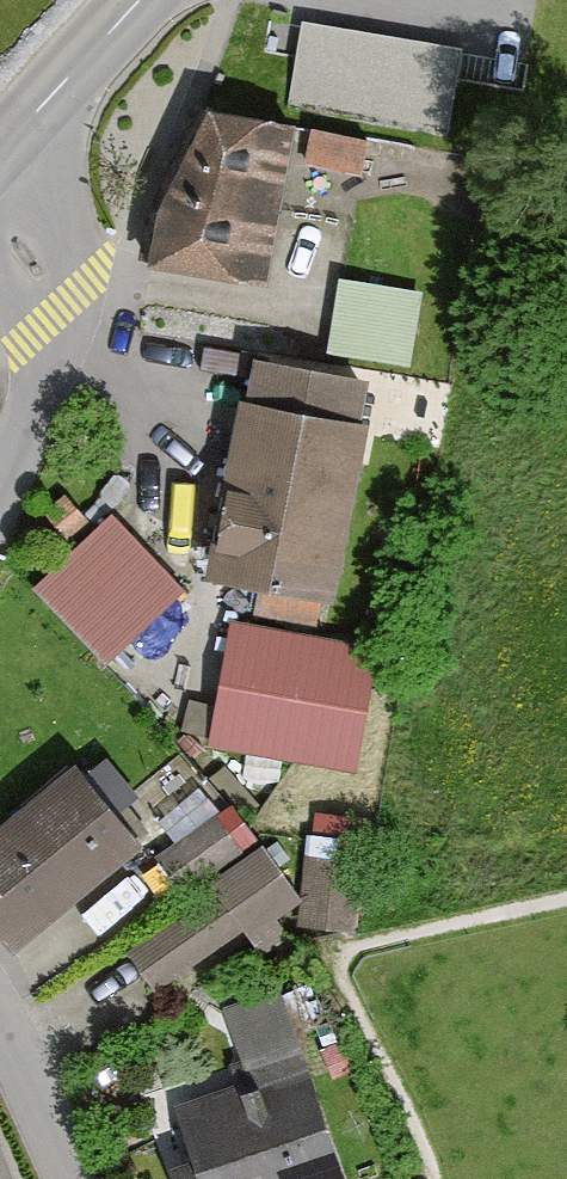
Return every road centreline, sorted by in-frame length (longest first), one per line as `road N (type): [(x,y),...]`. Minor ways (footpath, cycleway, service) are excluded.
road 1 (residential): [(0,229),(39,275),(52,318),(36,405),(0,487)]
road 2 (tertiary): [(139,0),(0,150)]
road 3 (residential): [(0,1016),(71,1178)]

